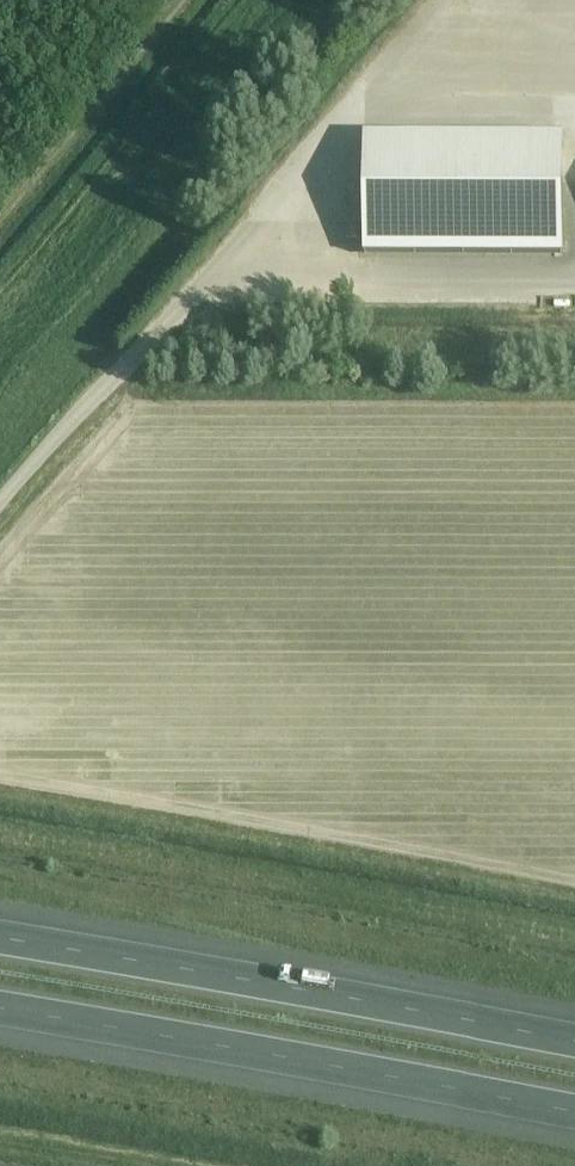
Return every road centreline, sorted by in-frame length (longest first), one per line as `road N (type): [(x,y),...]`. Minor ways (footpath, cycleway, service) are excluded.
road 1 (motorway): [(574,1041),(0,938)]
road 2 (motorway): [(0,1010),(574,1112)]

